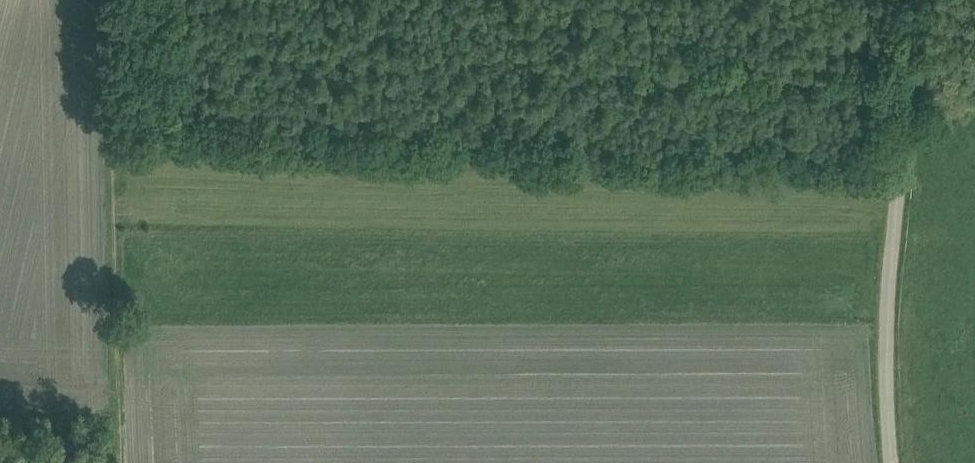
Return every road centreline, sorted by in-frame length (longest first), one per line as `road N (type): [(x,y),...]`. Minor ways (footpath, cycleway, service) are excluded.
road 1 (track): [(111,45),(909,82)]
road 2 (unclassified): [(891,462),(888,283),(920,0)]
road 3 (track): [(111,45),(123,462)]

